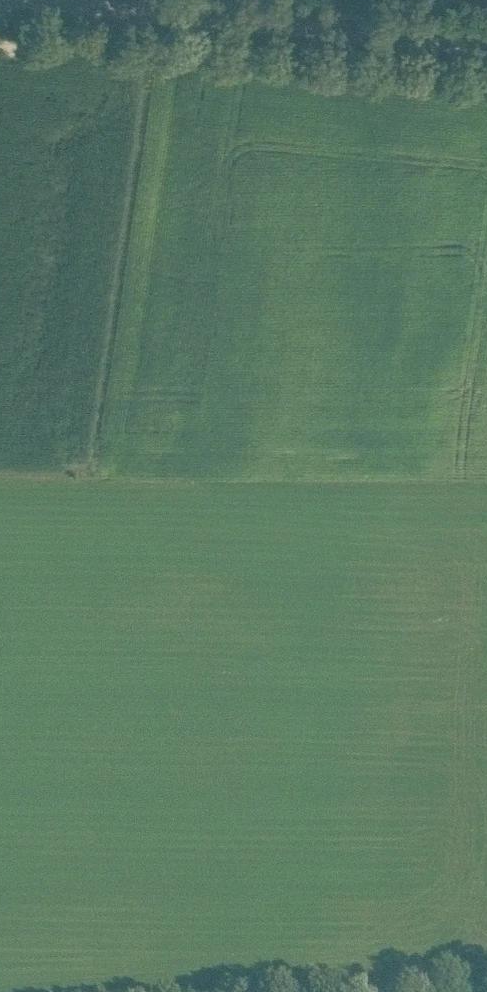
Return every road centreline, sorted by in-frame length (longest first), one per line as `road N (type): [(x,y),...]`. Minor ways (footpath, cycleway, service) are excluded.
road 1 (unclassified): [(486,48),(0,1)]

